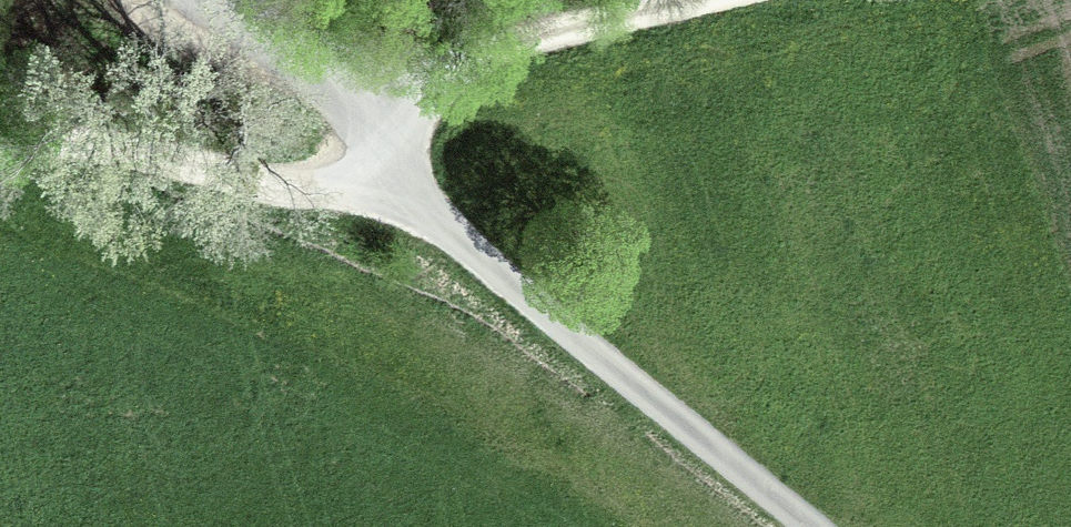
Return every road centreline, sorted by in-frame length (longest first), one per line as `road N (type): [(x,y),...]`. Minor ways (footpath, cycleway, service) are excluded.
road 1 (track): [(800,526),(469,257),(335,99),(191,0)]
road 2 (track): [(0,135),(121,146),(266,189),(357,188),(391,171),(415,89),(441,63),(692,0)]

